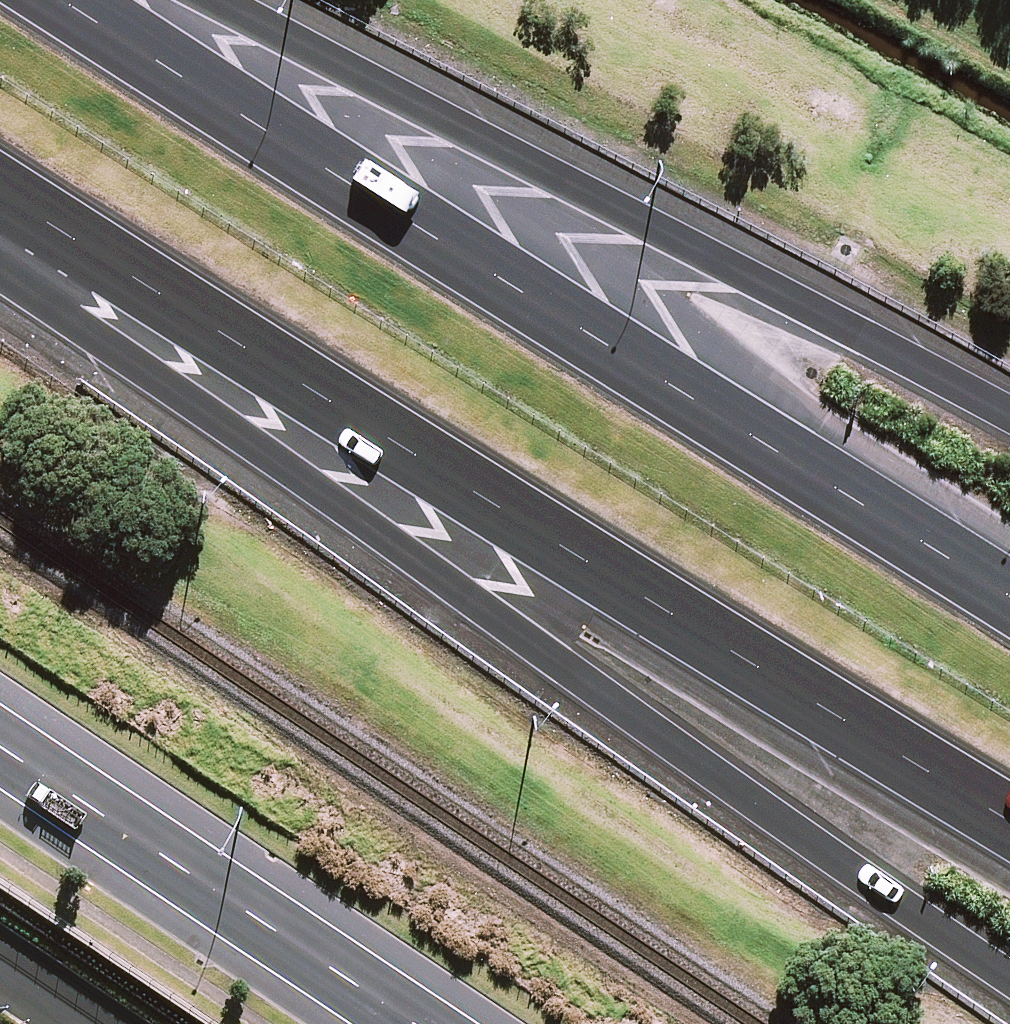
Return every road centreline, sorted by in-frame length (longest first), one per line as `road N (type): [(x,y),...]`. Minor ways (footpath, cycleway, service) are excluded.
road 1 (motorway): [(1009,940),(0,239)]
road 2 (motorway): [(1009,792),(0,145)]
road 3 (motorway): [(90,0),(1009,578)]
road 4 (motorway): [(244,0),(1009,410)]
road 5 (tertiary): [(416,1023),(0,744)]

